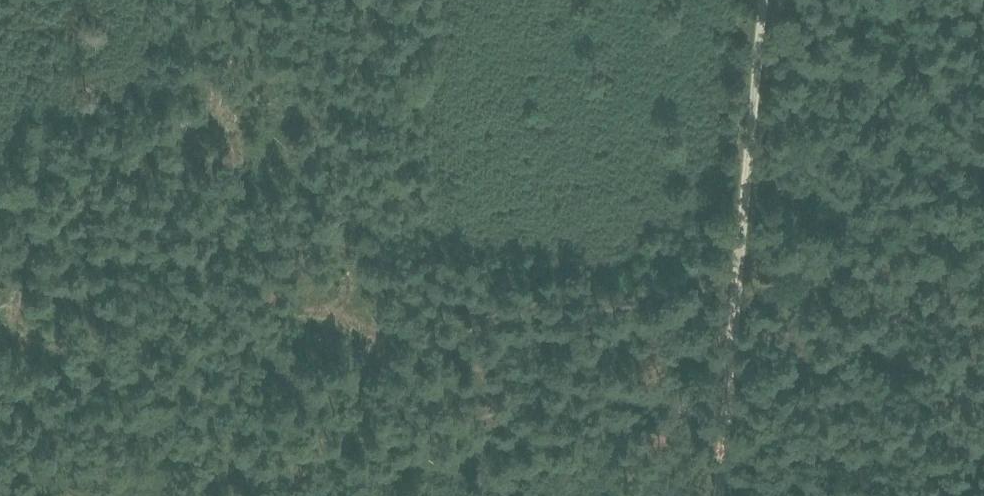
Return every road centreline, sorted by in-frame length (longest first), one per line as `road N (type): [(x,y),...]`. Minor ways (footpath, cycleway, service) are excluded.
road 1 (track): [(757,0),(709,495)]

